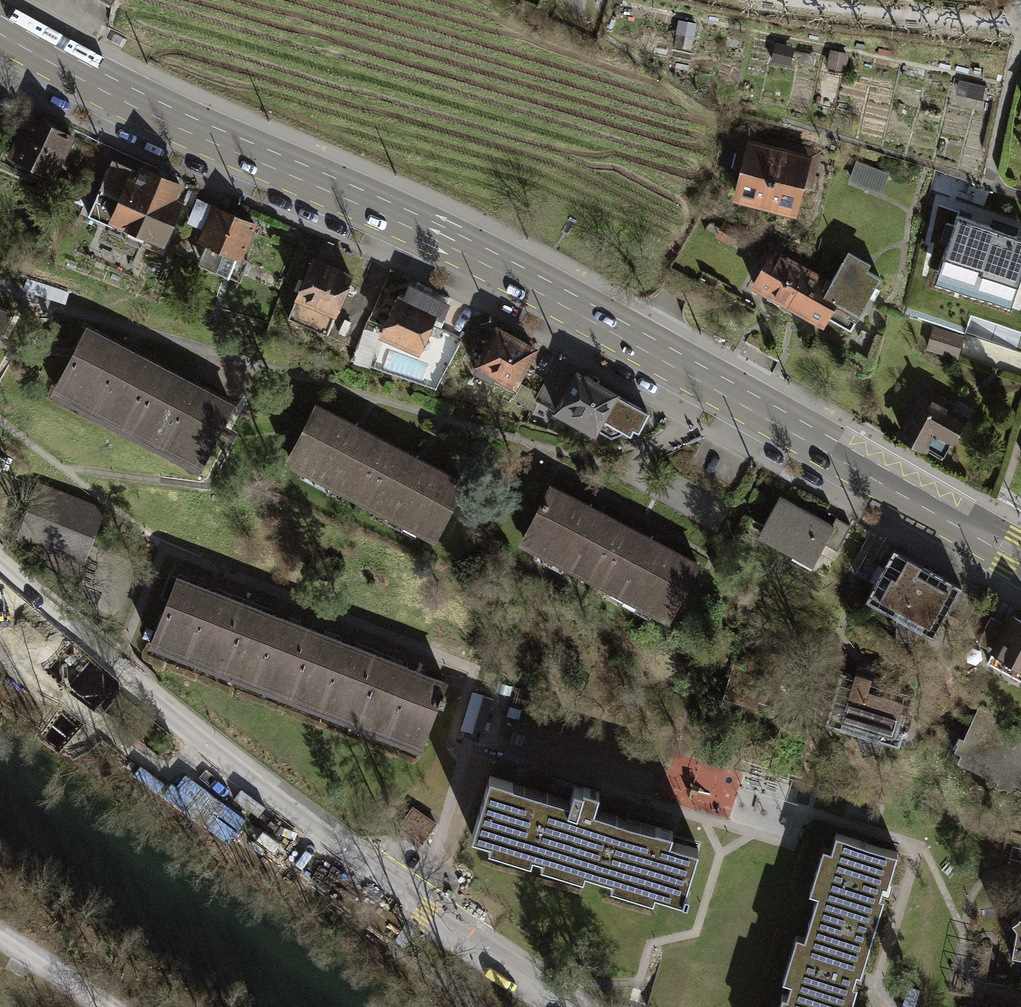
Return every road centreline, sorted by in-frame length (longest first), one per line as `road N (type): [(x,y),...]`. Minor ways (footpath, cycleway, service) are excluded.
road 1 (secondary): [(1020,561),(620,335),(95,83),(0,29)]
road 2 (residential): [(0,579),(369,874),(571,1006)]

